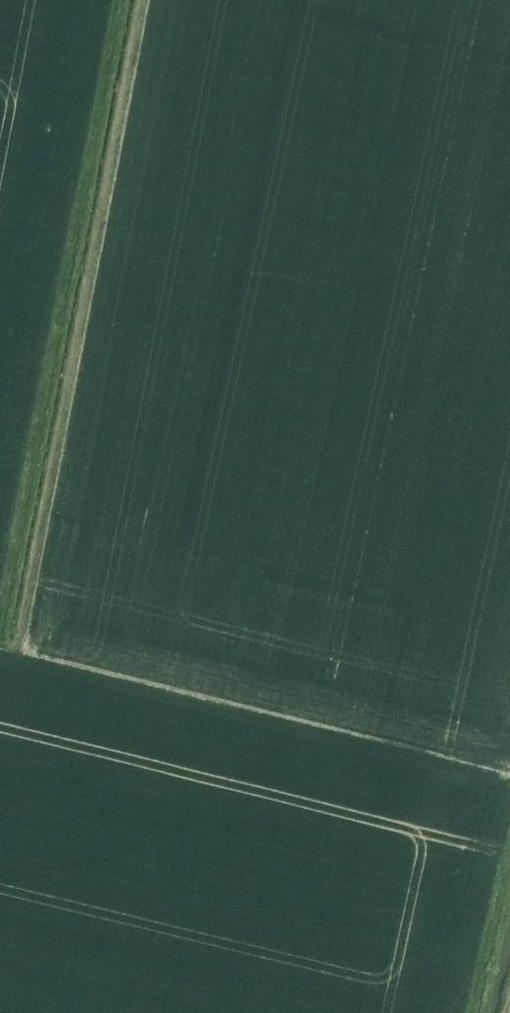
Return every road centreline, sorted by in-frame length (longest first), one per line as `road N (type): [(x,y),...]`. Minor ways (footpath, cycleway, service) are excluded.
road 1 (track): [(509,858),(477,1012)]

